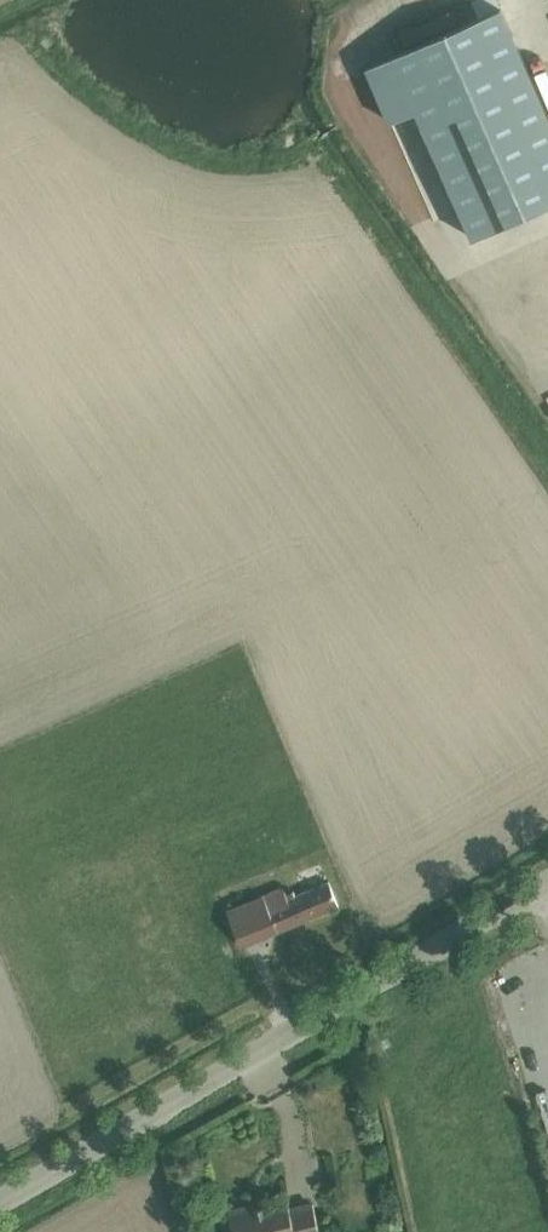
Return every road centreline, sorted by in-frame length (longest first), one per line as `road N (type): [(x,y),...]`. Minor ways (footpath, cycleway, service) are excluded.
road 1 (unclassified): [(0,1207),(547,891)]

